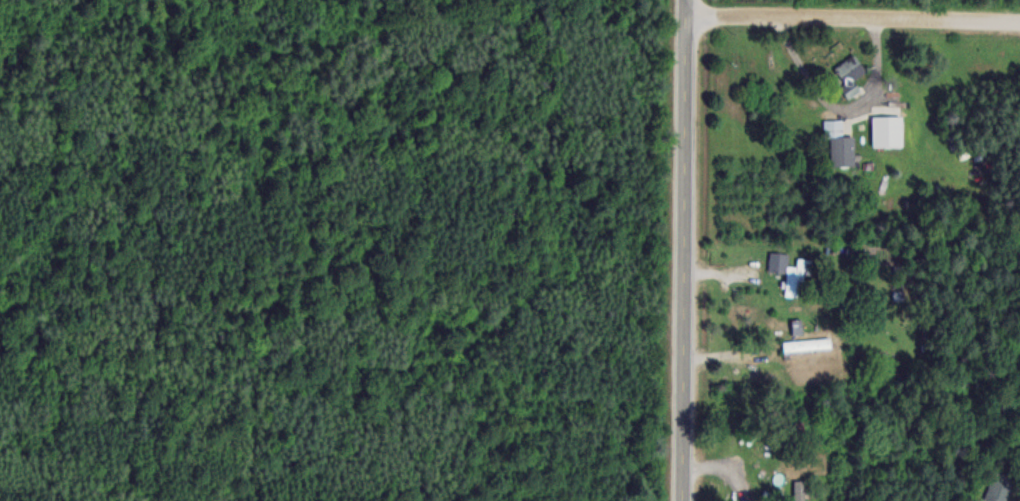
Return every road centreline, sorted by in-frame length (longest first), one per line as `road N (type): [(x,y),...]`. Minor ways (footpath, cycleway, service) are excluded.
road 1 (tertiary): [(682,500),(686,0)]
road 2 (residential): [(1019,18),(686,15)]

